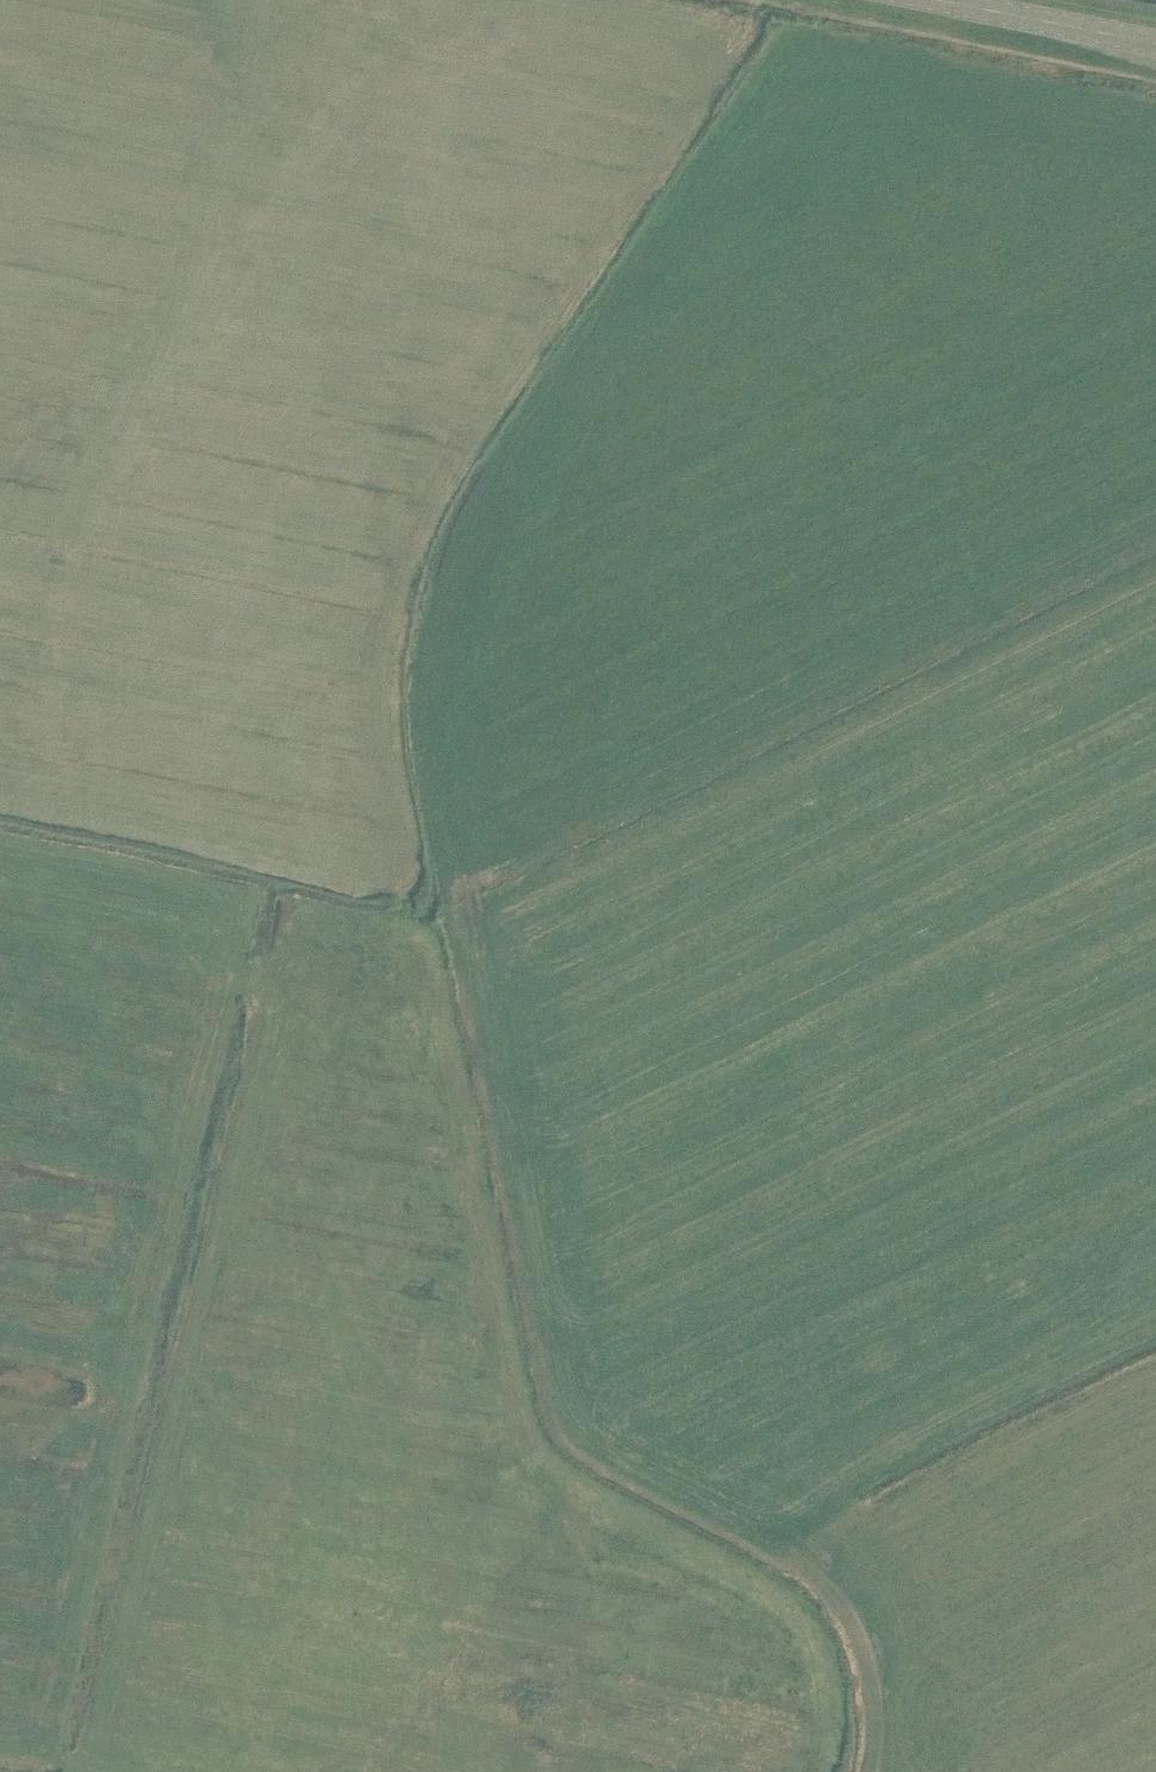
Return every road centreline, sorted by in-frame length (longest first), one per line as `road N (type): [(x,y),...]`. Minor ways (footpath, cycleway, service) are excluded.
road 1 (secondary): [(944,0),(1155,42)]

